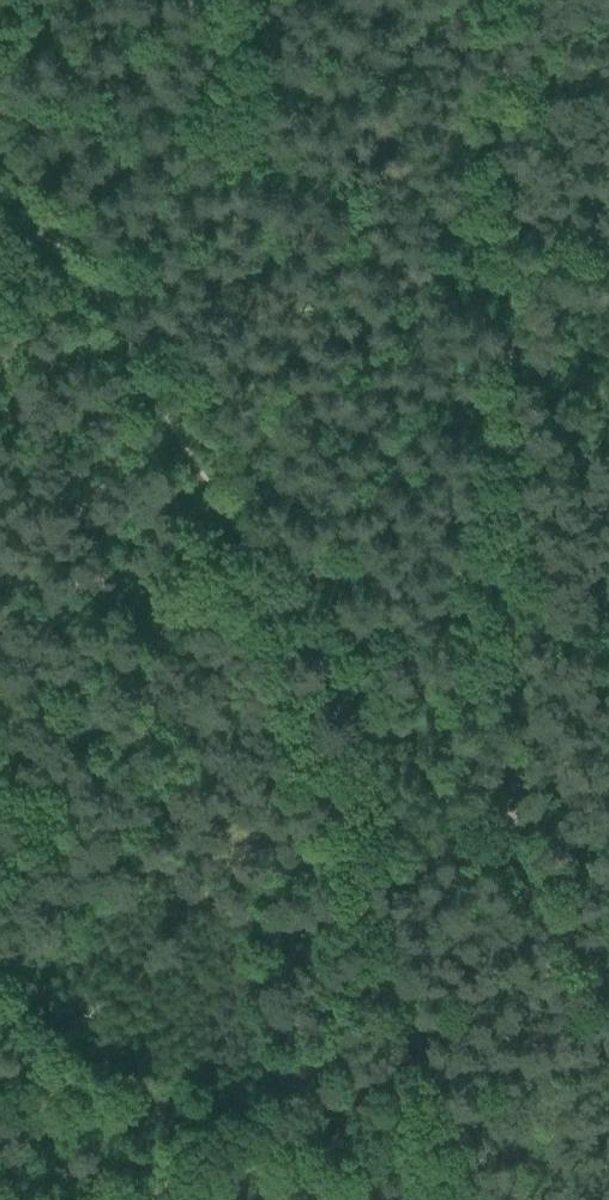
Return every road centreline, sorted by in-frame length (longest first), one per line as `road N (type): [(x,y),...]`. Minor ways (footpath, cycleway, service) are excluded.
road 1 (track): [(608,992),(525,893),(401,717),(248,536),(27,203)]
road 2 (track): [(466,800),(461,682),(481,0)]

